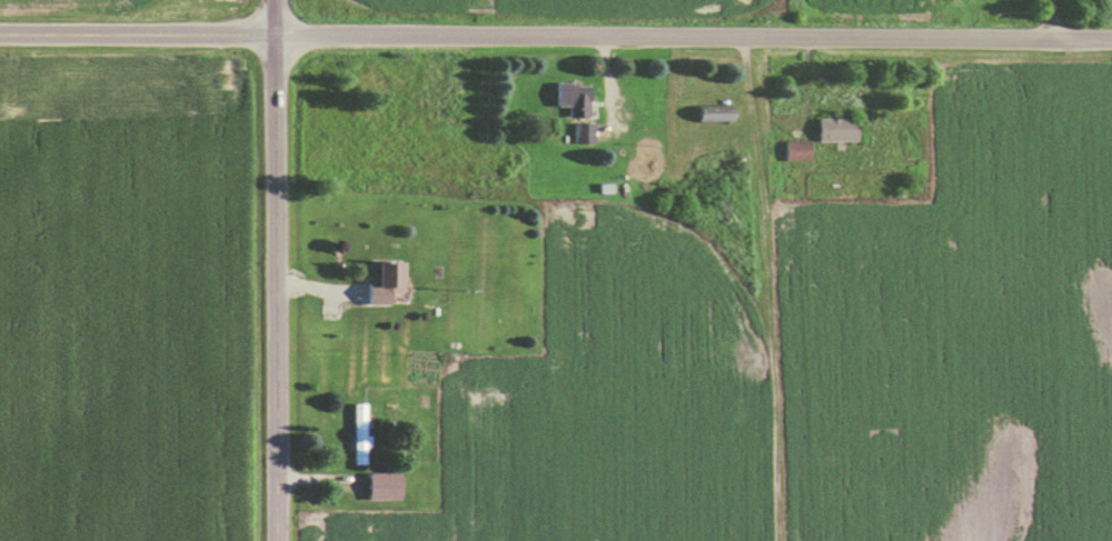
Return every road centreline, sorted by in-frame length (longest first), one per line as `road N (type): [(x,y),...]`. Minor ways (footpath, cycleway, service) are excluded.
road 1 (tertiary): [(1111,44),(0,41)]
road 2 (tertiary): [(278,540),(275,0)]

